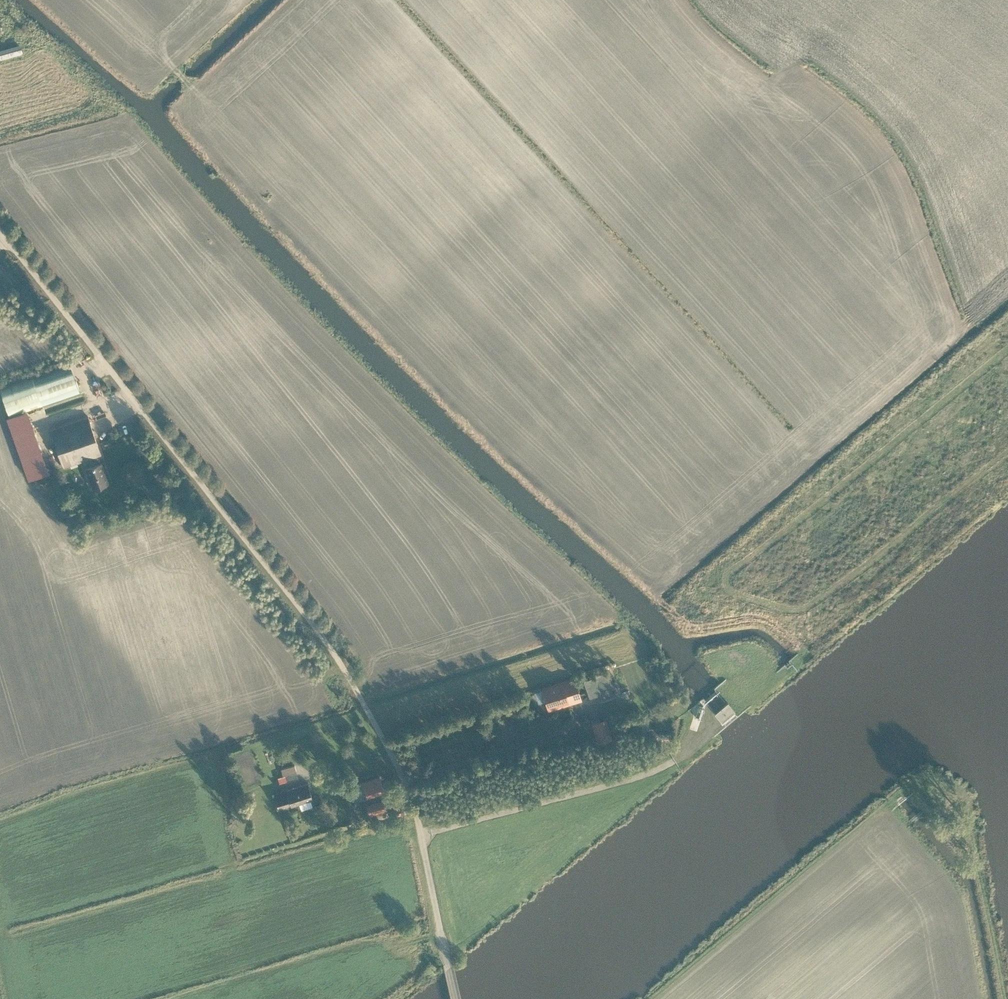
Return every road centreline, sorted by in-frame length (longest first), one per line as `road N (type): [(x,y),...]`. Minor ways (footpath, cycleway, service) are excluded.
road 1 (track): [(457,998),(416,809),(344,662),(295,591),(8,241)]

